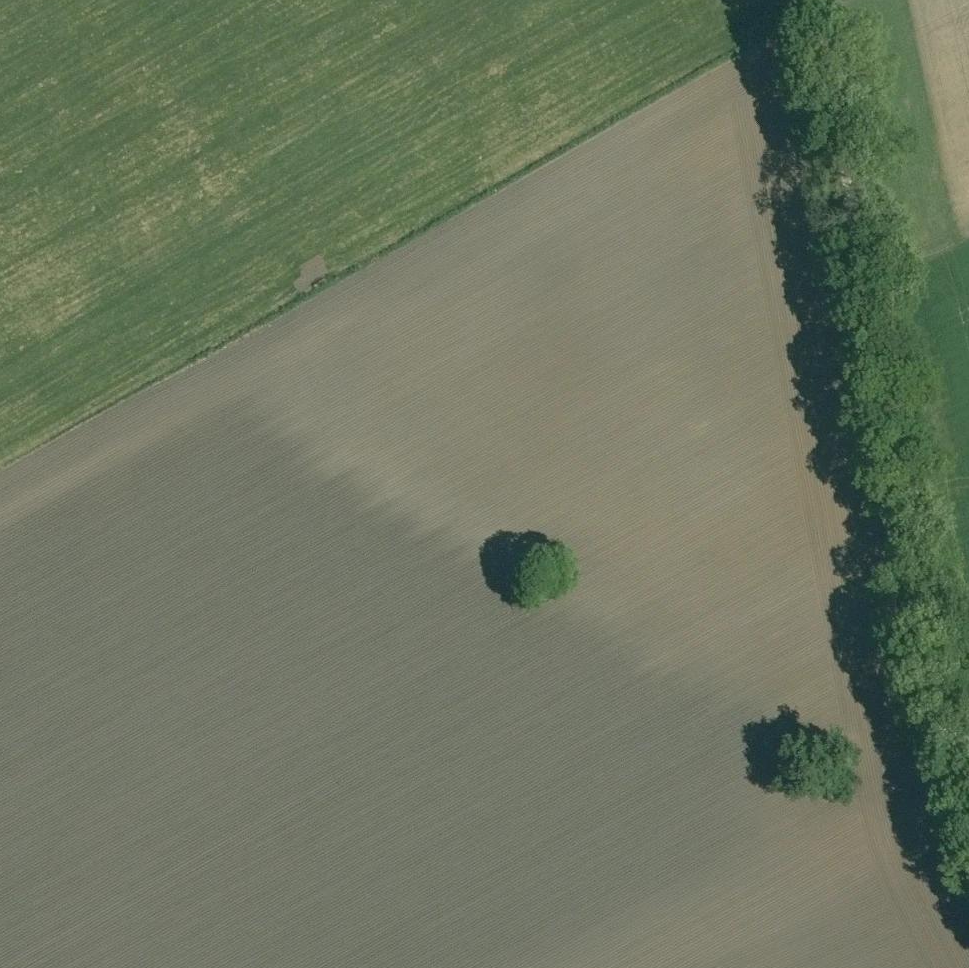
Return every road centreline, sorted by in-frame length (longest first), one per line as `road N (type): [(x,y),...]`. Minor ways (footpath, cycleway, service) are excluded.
road 1 (track): [(968,790),(953,750),(815,19),(803,0)]

